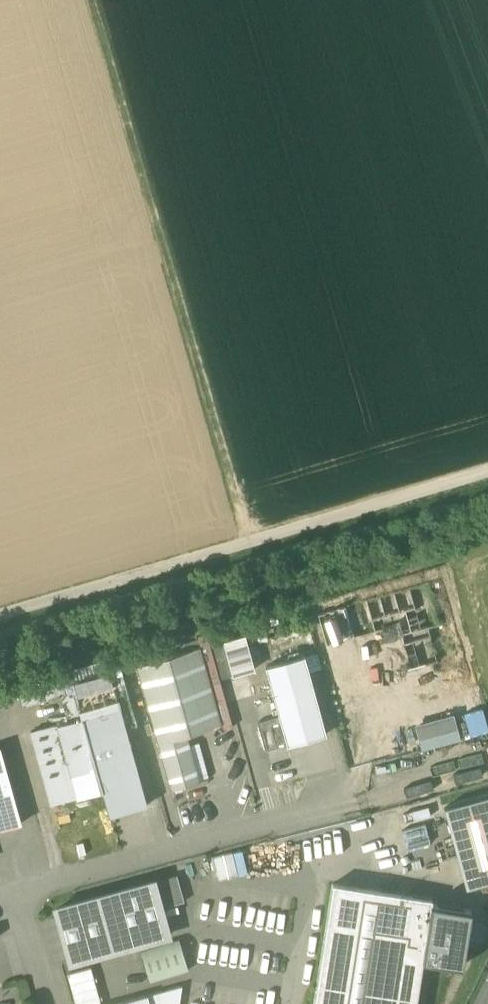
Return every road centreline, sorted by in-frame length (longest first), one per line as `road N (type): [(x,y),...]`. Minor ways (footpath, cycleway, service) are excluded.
road 1 (track): [(248,543),(89,0)]
road 2 (track): [(487,472),(0,616)]
road 3 (unclassified): [(17,893),(337,799)]

